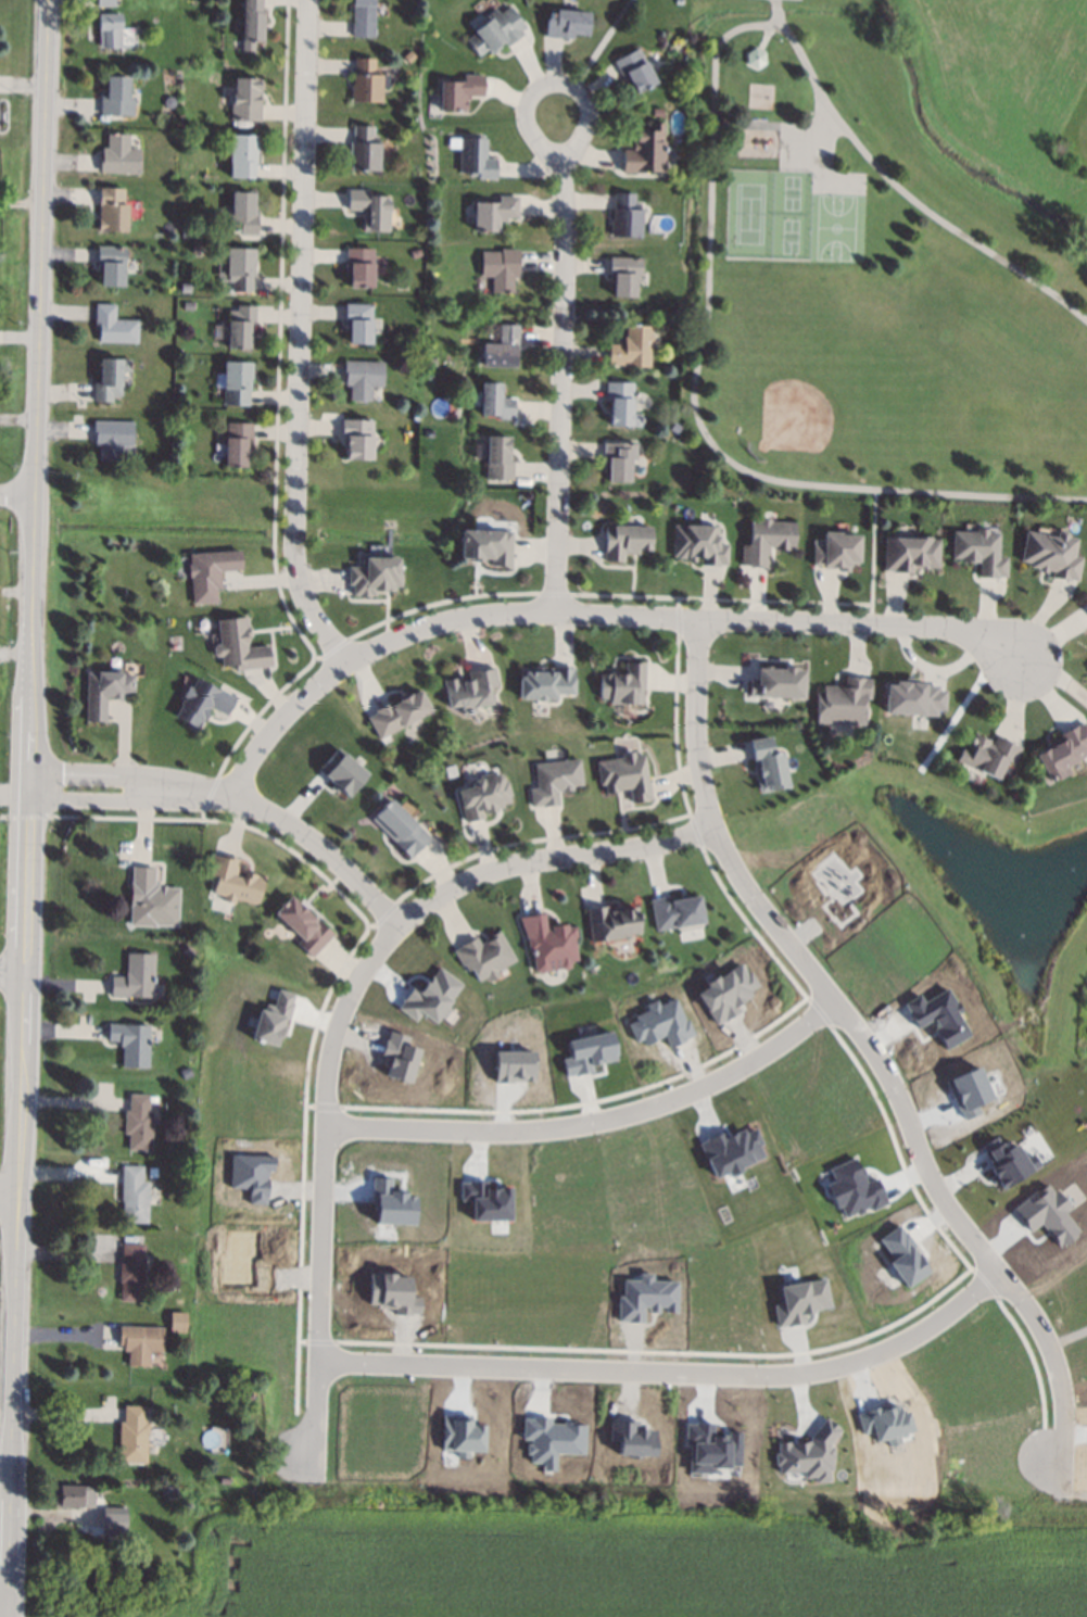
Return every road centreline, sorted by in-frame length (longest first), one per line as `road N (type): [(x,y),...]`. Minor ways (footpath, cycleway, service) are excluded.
road 1 (secondary): [(50,0),(9,1616)]
road 2 (residential): [(232,797),(263,740),(313,687),(372,647),(455,618),(554,612),(961,628),(1022,659)]
road 3 (residential): [(317,1367),(810,1376),(876,1356),(941,1323),(994,1277)]
road 4 (residential): [(309,0),(292,554),(312,617),(343,664)]
road 5 (residential): [(758,908),(886,1079),(951,1218),(1038,1326),(1061,1400),(1060,1476)]
road 6 (residential): [(326,1130),(493,1134),(620,1120),(749,1064),(832,1006)]
road 7 (residential): [(346,1002),(326,1073),(311,1474)]
road 8 (residential): [(554,612),(561,172)]
road 9 (residential): [(711,828),(473,876),(395,925),(346,1002)]
road 10 (residential): [(700,620),(695,713),(705,797),(724,856),(758,908)]
road 11 (residential): [(561,172),(587,111),(579,90),(555,81),(530,96),(526,118),(561,172)]
road 12 (residential): [(395,925),(313,841),(232,797)]
road 13 (residential): [(232,797),(136,774),(30,772)]
road 14 (residential): [(29,797),(232,797)]

